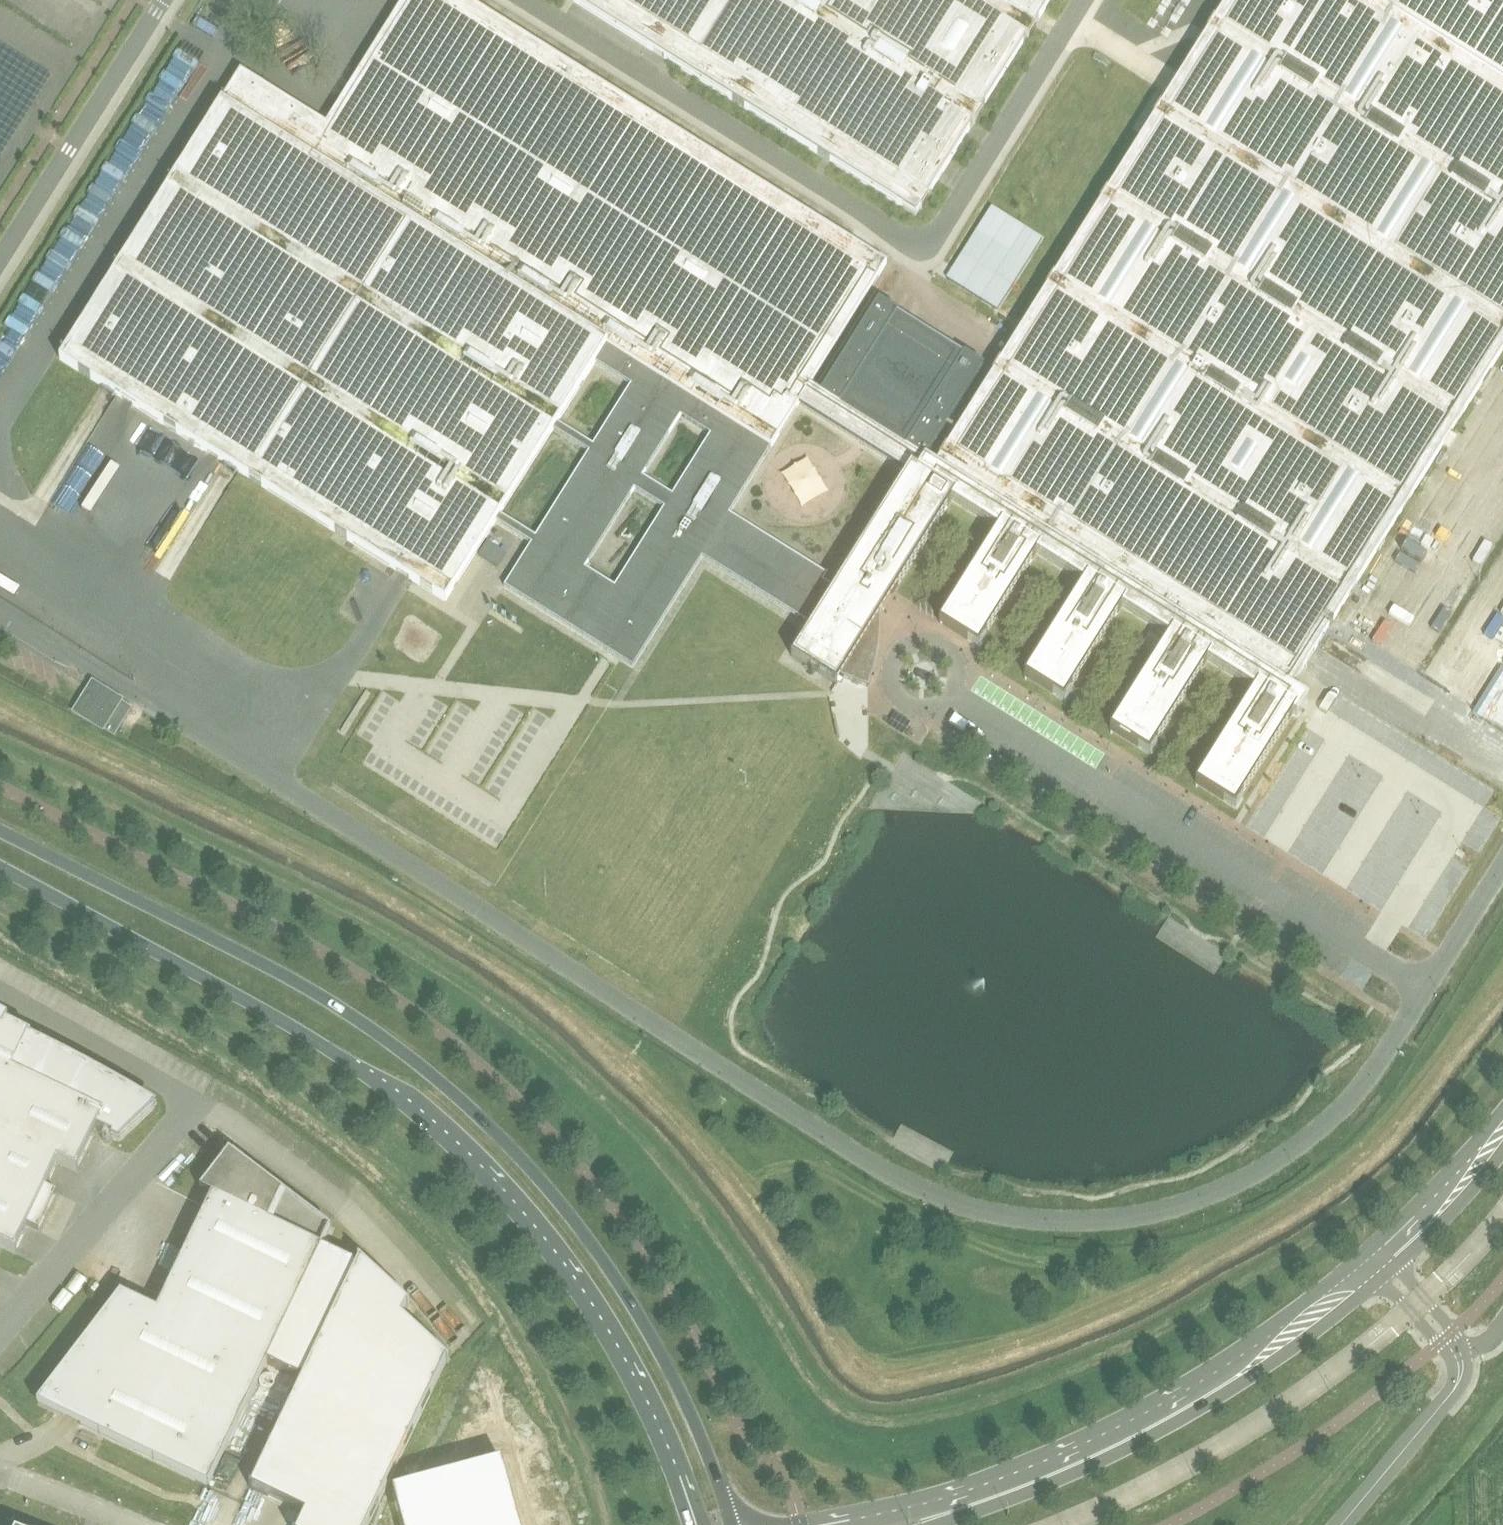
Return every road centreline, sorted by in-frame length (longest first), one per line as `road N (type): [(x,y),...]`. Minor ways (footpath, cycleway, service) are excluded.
road 1 (tertiary): [(734,1524),(691,1414),(626,1294),(557,1200),(491,1127),(328,1001),(0,830)]
road 2 (tertiary): [(0,867),(302,1032),(456,1149),(587,1307),(650,1421),(690,1524)]
road 3 (tertiary): [(1378,1261),(1227,1374),(1073,1457)]
road 4 (unclassified): [(1342,1524),(1452,1391),(1462,1356),(1378,1261)]
road 5 (tertiary): [(1073,1457),(978,1491),(819,1524)]
road 6 (tertiary): [(1502,1129),(1378,1261)]
road 7 (tertiary): [(936,1524),(1073,1457)]
road 8 (unclassified): [(139,1524),(0,1472)]

